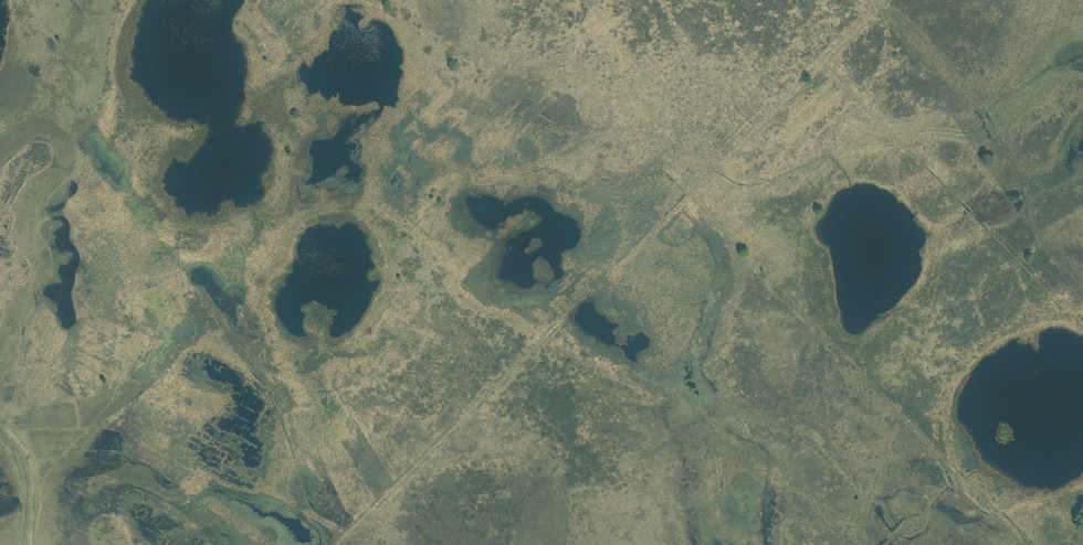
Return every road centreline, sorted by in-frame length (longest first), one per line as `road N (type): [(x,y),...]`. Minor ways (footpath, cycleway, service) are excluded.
road 1 (track): [(29,544),(31,468),(20,442),(0,427)]

